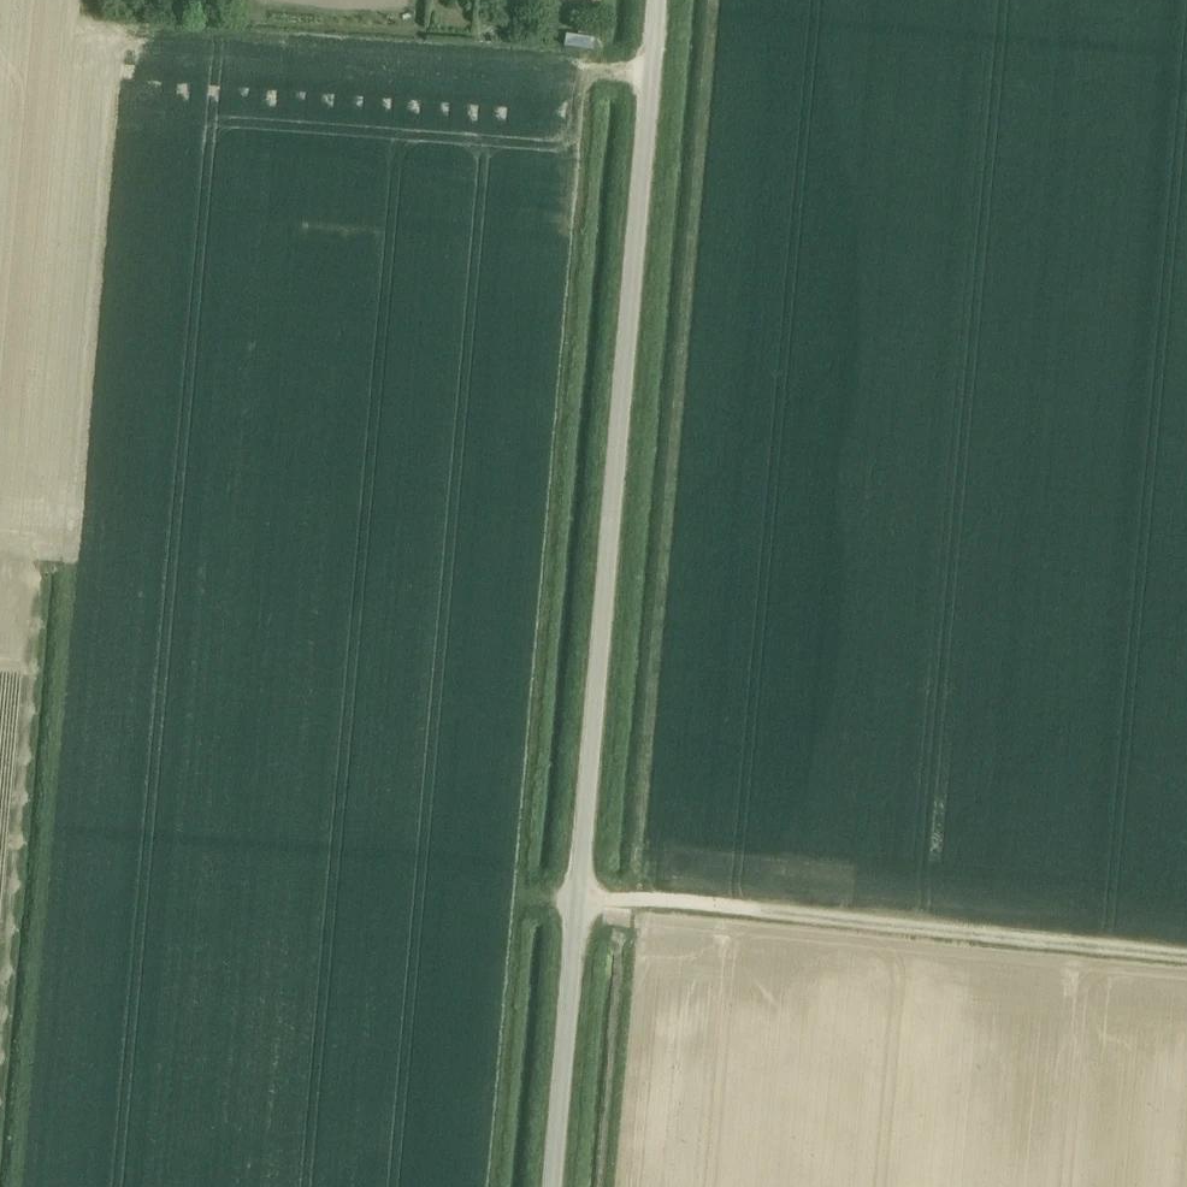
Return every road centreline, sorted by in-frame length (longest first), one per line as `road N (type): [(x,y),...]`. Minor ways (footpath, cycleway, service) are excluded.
road 1 (unclassified): [(552,1186),(657,0)]
road 2 (track): [(1186,958),(578,897)]

